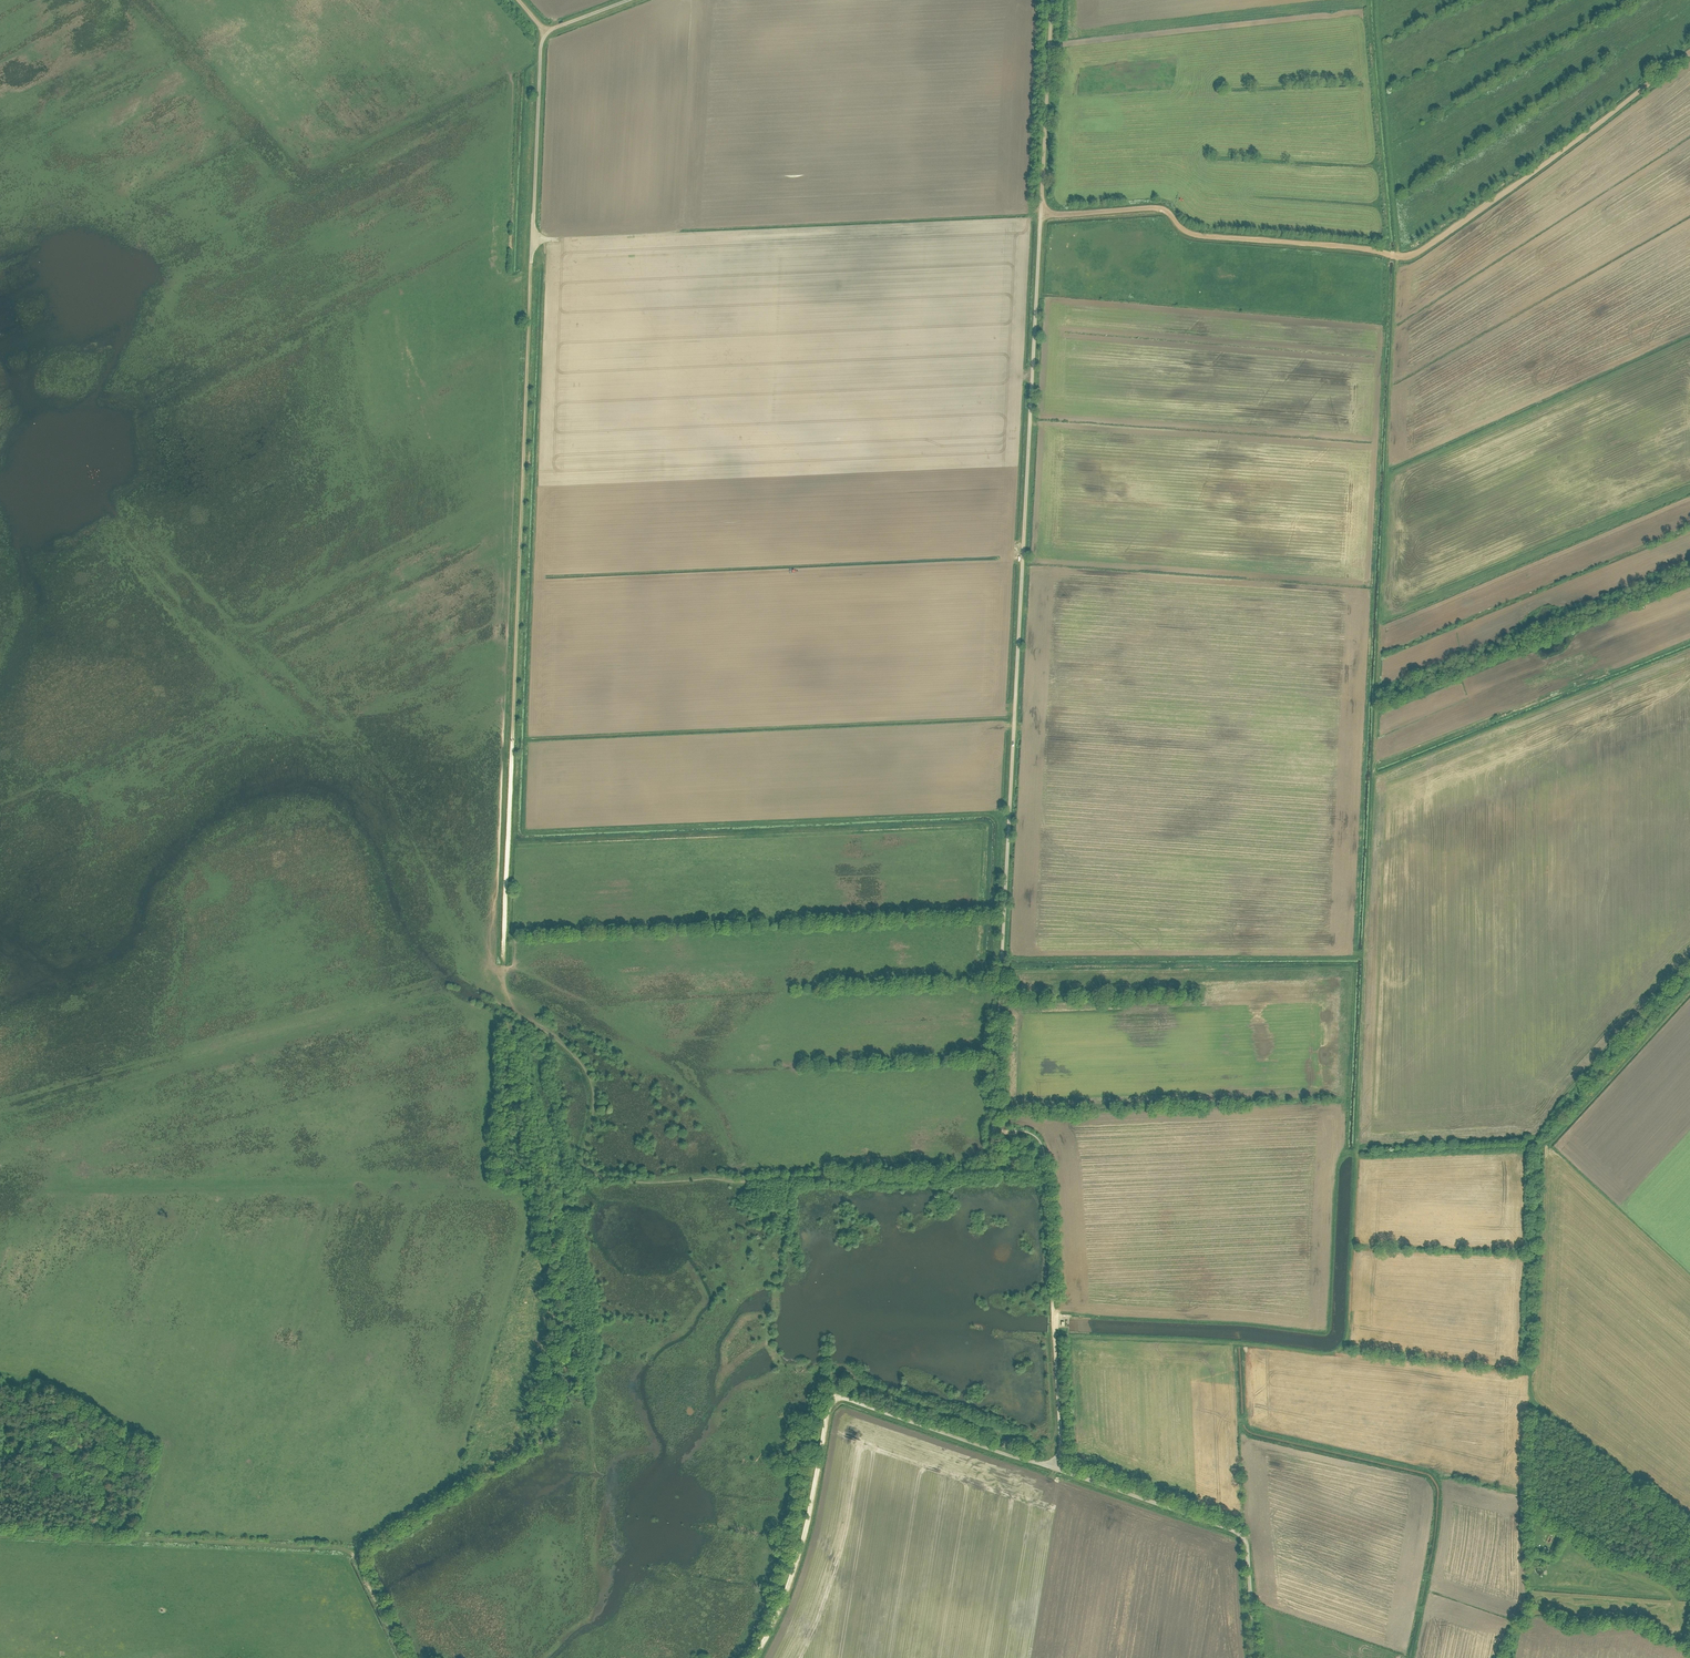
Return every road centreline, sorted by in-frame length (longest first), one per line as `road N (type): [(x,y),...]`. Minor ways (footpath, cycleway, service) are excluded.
road 1 (track): [(1053,1310),(1328,1330),(1334,1182),(1343,1156),(1357,1153),(1396,256)]
road 2 (unclassified): [(993,1131),(1051,0)]
road 3 (track): [(531,264),(503,995)]
road 4 (track): [(1065,215),(1155,208),(1192,235),(1407,256),(1689,53)]
road 5 (track): [(1054,1330),(1333,1351),(1347,1336),(1357,1153)]
road 6 (track): [(1689,1521),(1532,1401),(1537,1145)]
road 7 (track): [(349,1549),(451,1484),(537,1192)]
road 8 (track): [(349,1549),(0,1532)]
road 9 (unclassified): [(1255,1657),(1245,1539),(1056,1469)]
road 10 (unclassified): [(532,239),(543,39),(630,0)]
road 11 (track): [(839,1397),(800,1555),(756,1657)]
road 12 (unclassified): [(1056,1469),(839,1397)]
road 13 (unclassified): [(1056,1469),(1052,1300)]
road 14 (track): [(405,1657),(349,1549)]

